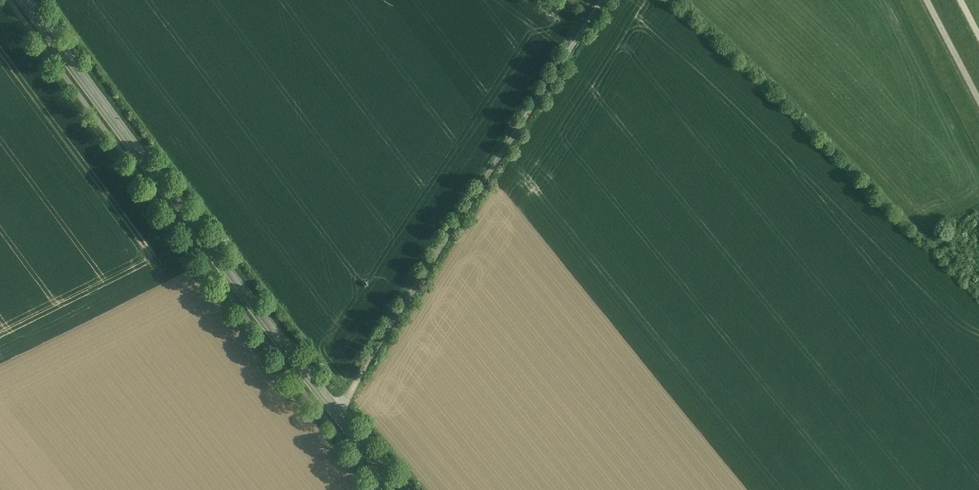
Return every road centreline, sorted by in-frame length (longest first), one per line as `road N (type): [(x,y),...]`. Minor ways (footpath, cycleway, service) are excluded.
road 1 (secondary): [(402,489),(25,0)]

